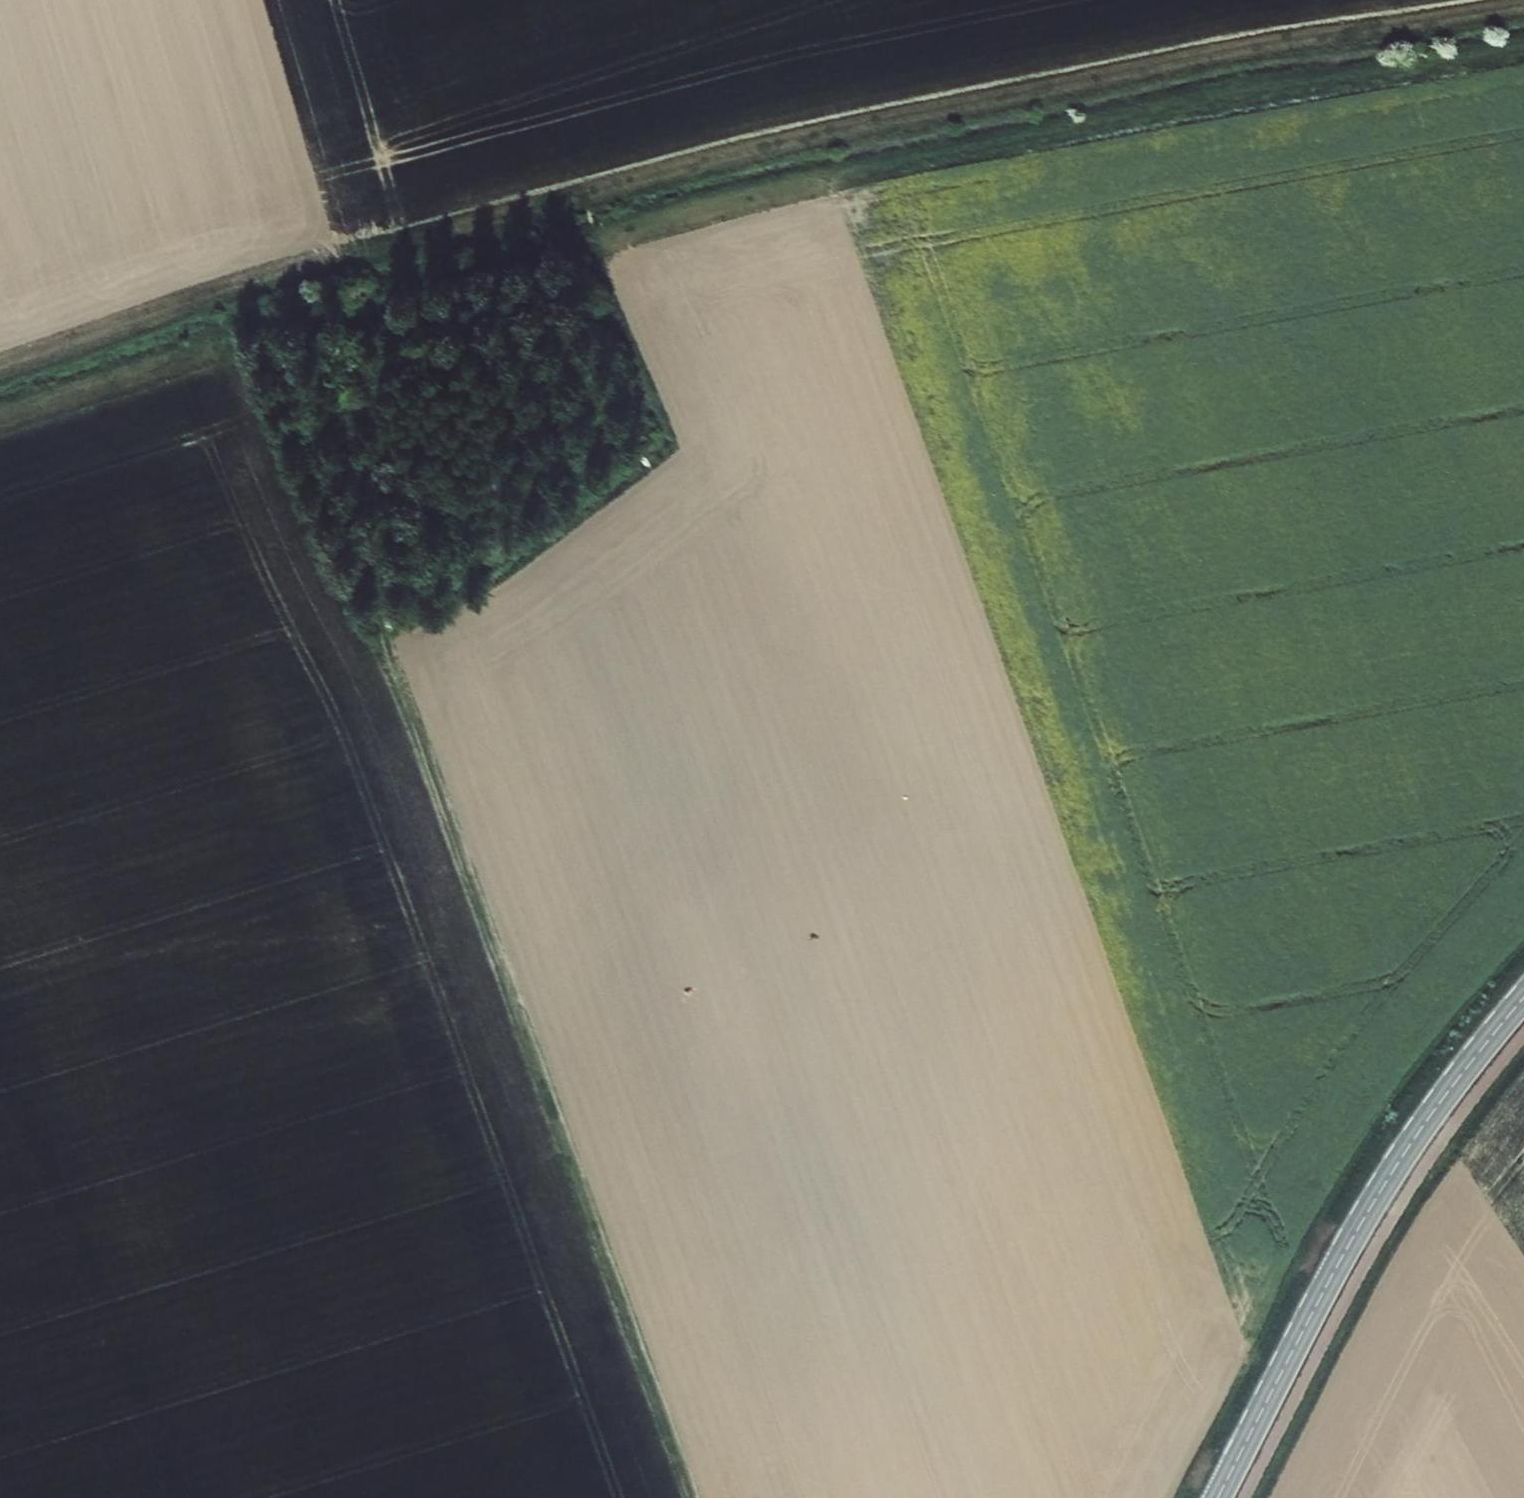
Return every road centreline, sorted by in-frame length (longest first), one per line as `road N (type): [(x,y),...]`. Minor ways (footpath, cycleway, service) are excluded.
road 1 (tertiary): [(1523,995),(1363,1214),(1217,1497)]

